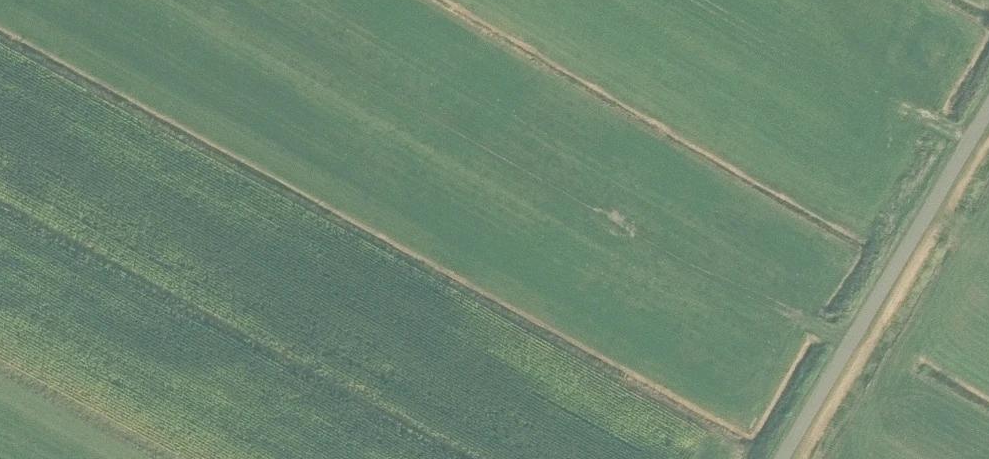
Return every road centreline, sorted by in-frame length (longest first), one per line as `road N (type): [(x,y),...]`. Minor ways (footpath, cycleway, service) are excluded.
road 1 (unclassified): [(799,458),(988,142)]

